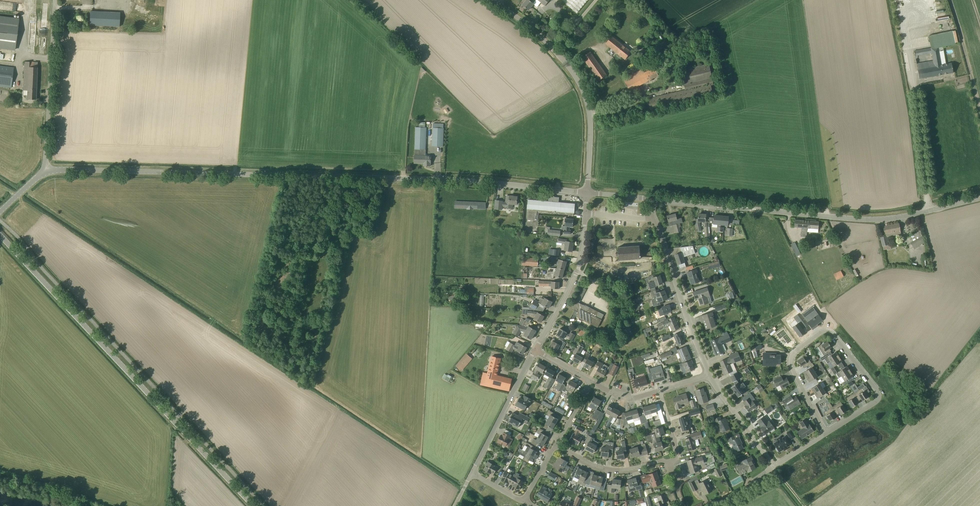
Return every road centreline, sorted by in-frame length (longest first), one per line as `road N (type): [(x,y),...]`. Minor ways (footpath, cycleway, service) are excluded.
road 1 (tertiary): [(587,193),(473,181),(44,171)]
road 2 (tertiary): [(253,505),(0,235)]
road 3 (tertiary): [(748,208),(892,219),(979,197)]
road 4 (unclassified): [(587,193),(587,86),(536,28),(498,0)]
road 5 (residential): [(880,397),(823,330),(790,360),(824,437)]
road 6 (unclassified): [(44,171),(55,0)]
road 7 (residential): [(708,375),(653,218)]
road 8 (residential): [(535,350),(577,270),(585,214)]
road 9 (residential): [(471,474),(535,350)]
road 10 (residential): [(670,461),(613,471),(556,445)]

